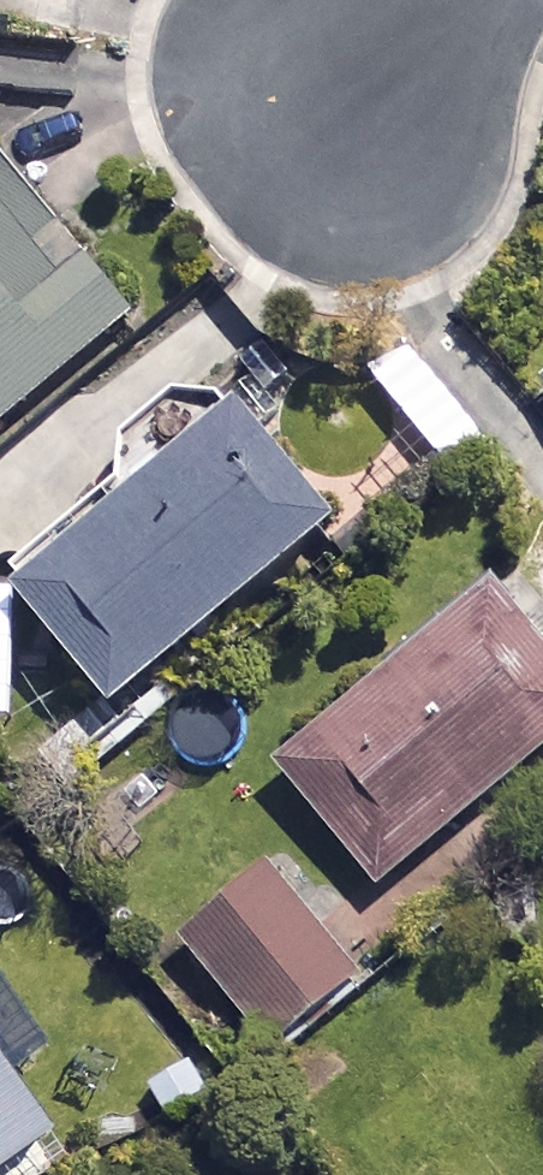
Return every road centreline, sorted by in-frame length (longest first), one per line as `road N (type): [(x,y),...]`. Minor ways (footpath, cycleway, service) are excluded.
road 1 (residential): [(279,124),(438,0)]

